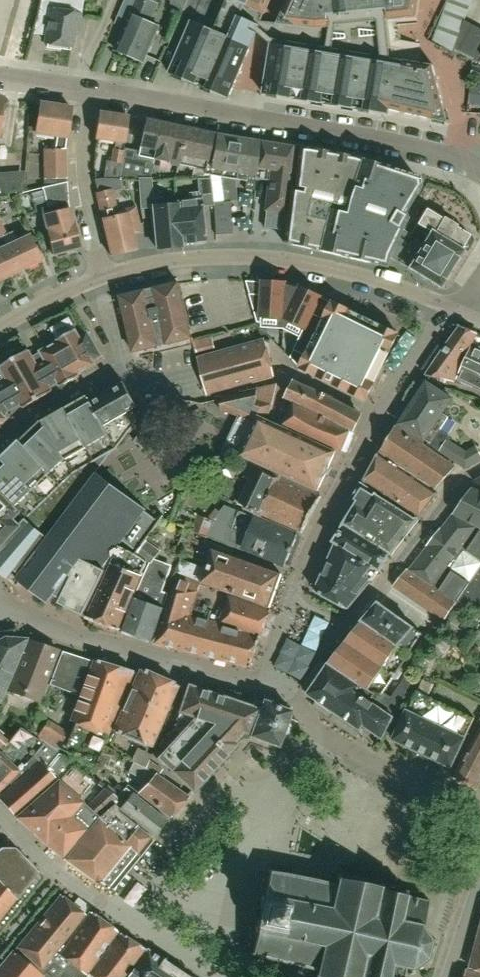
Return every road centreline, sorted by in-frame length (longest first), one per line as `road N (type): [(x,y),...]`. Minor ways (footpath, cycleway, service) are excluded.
road 1 (tertiary): [(479,174),(450,158),(347,135),(89,93)]
road 2 (residential): [(447,307),(381,282),(274,259),(191,259),(102,277)]
road 3 (residential): [(447,307),(382,414),(286,620)]
road 4 (residential): [(0,599),(69,635),(257,685)]
road 5 (residential): [(330,643),(479,472)]
road 6 (residential): [(279,788),(259,841),(217,896),(185,904),(139,891)]
road 7 (residential): [(139,891),(225,790),(279,788)]
road 8 (residential): [(89,93),(83,204),(102,277)]
road 9 (residential): [(321,735),(479,811)]
road 10 (residential): [(118,913),(57,872),(0,814)]
road 11 (unclassified): [(0,447),(123,367)]

